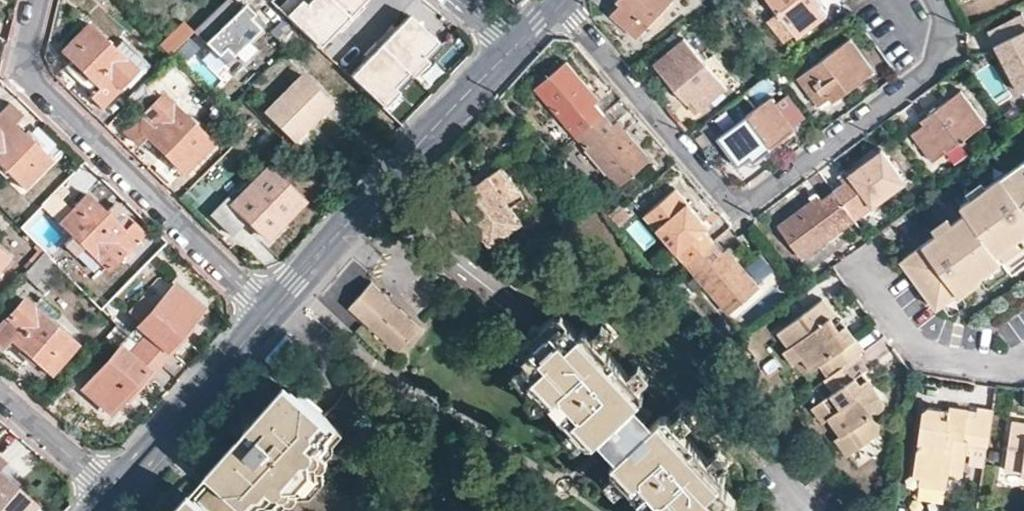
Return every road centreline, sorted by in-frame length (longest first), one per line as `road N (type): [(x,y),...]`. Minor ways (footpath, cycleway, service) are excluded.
road 1 (residential): [(42,0),(32,80),(269,313)]
road 2 (residential): [(269,313),(513,47)]
road 3 (residential): [(726,199),(753,202),(935,70),(947,26),(938,0)]
road 4 (residential): [(726,199),(562,0)]
road 5 (residential): [(115,490),(269,313)]
road 6 (residential): [(864,267),(934,360),(1023,361)]
road 7 (residential): [(0,390),(115,490)]

